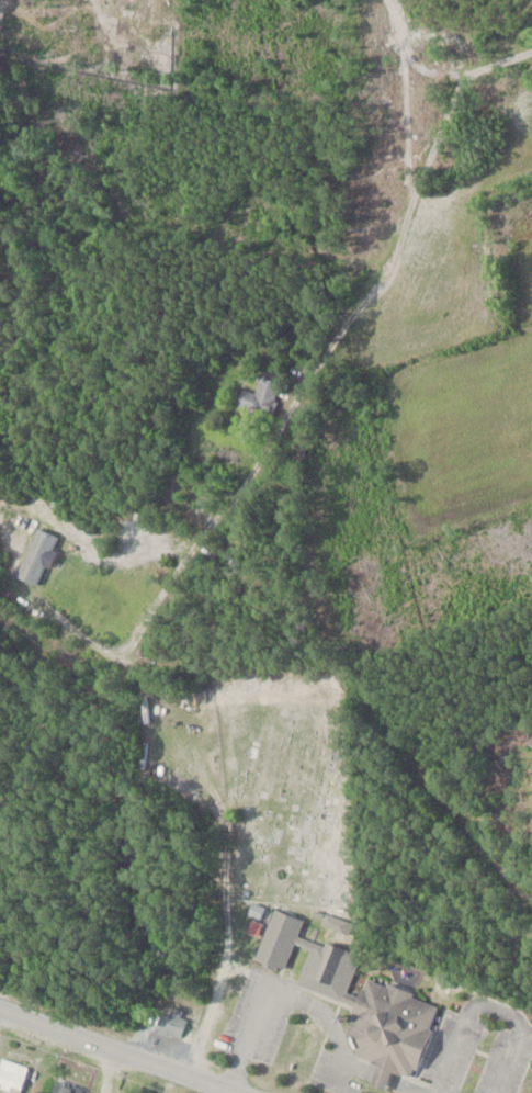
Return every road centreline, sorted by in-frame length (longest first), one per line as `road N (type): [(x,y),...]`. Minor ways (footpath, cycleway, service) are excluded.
road 1 (residential): [(174,1073),(184,1041),(230,1004),(246,935),(239,782),(217,733),(149,643),(135,590),(281,435),(321,327),(369,101),(392,68),(531,29)]
road 2 (secondary): [(232,1092),(0,1009)]

